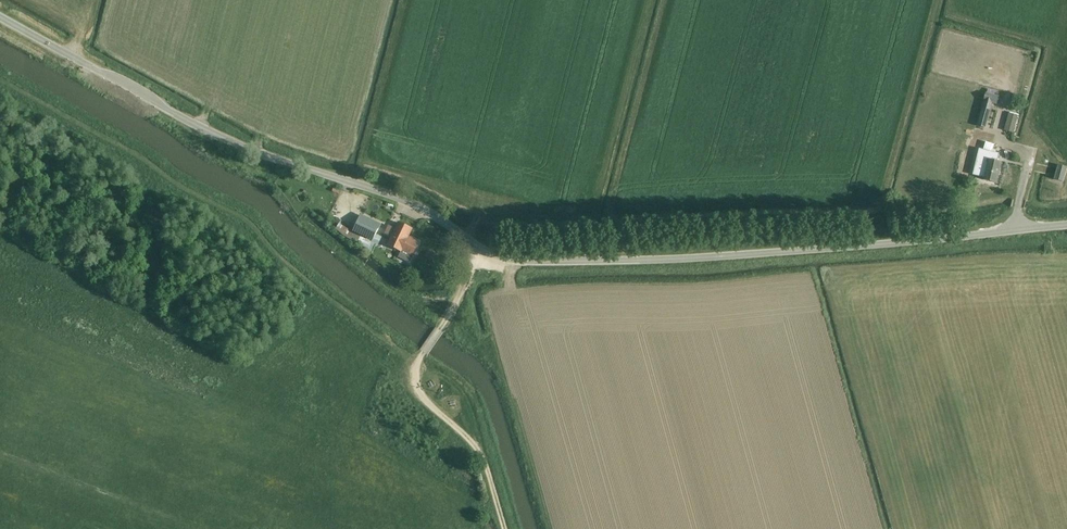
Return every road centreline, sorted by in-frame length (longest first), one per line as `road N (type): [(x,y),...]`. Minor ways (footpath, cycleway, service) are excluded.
road 1 (unclassified): [(484,251),(528,260),(669,260),(1066,225)]
road 2 (unclassified): [(484,251),(402,199),(229,141),(0,17)]
road 3 (track): [(506,528),(483,455),(414,380),(484,251)]

